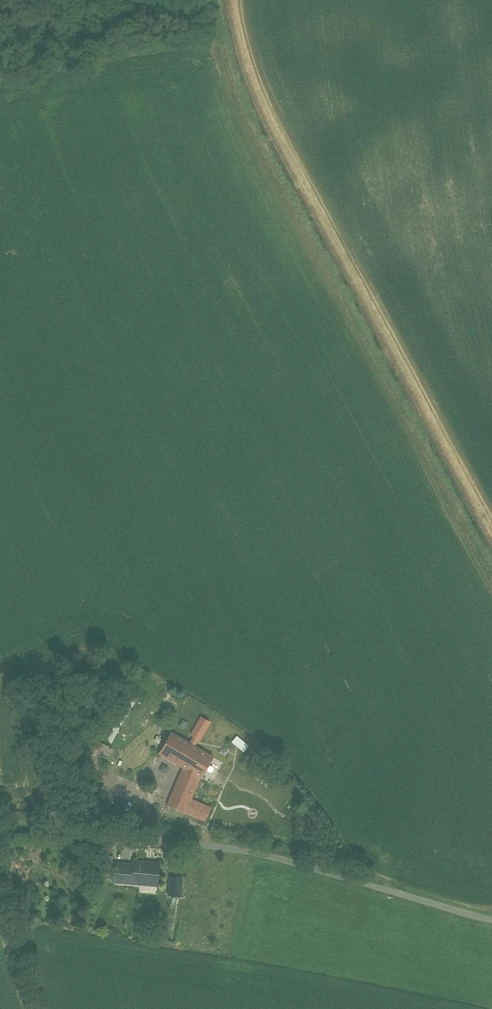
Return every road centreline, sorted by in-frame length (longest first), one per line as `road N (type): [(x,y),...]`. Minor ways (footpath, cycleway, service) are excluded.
road 1 (residential): [(491,911),(251,846),(0,815)]

